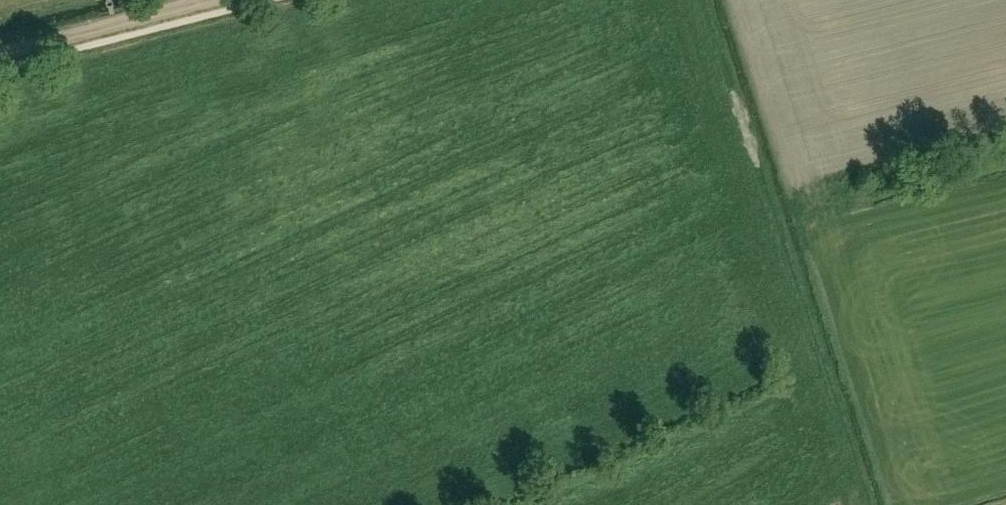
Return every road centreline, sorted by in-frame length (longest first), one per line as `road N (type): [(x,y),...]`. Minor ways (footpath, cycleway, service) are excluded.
road 1 (track): [(0,56),(219,0)]

